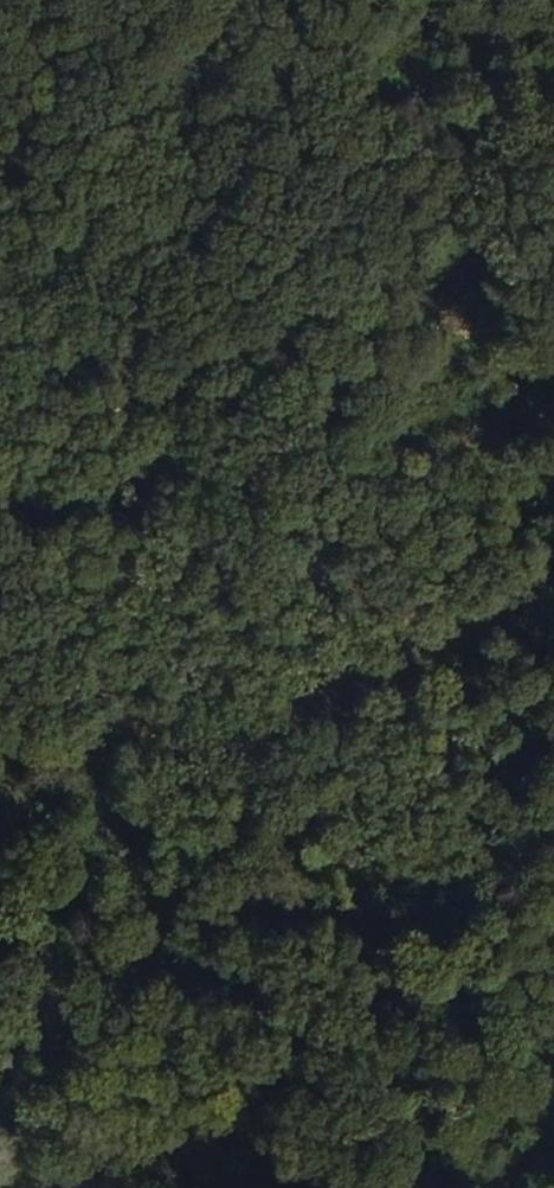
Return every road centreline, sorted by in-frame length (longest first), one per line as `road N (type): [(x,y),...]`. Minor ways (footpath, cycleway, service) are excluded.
road 1 (track): [(0,273),(296,123),(469,45),(553,18)]
road 2 (track): [(553,830),(392,1027),(305,1092),(219,1095)]

